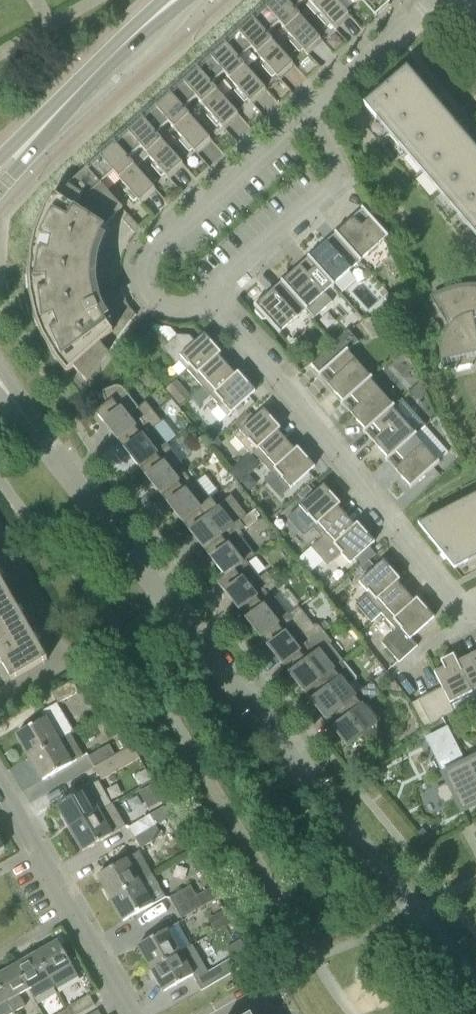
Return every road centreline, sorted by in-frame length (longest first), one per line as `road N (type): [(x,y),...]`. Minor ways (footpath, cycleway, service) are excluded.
road 1 (residential): [(475,984),(0,382)]
road 2 (residential): [(475,604),(457,598),(215,297)]
road 3 (residential): [(215,297),(189,309),(160,298),(150,276),(158,249),(320,108)]
road 4 (residential): [(134,1013),(0,784)]
road 5 (tertiary): [(0,174),(177,0)]
road 6 (residential): [(320,108),(338,181),(215,297)]
road 7 (residential): [(320,108),(437,0)]

